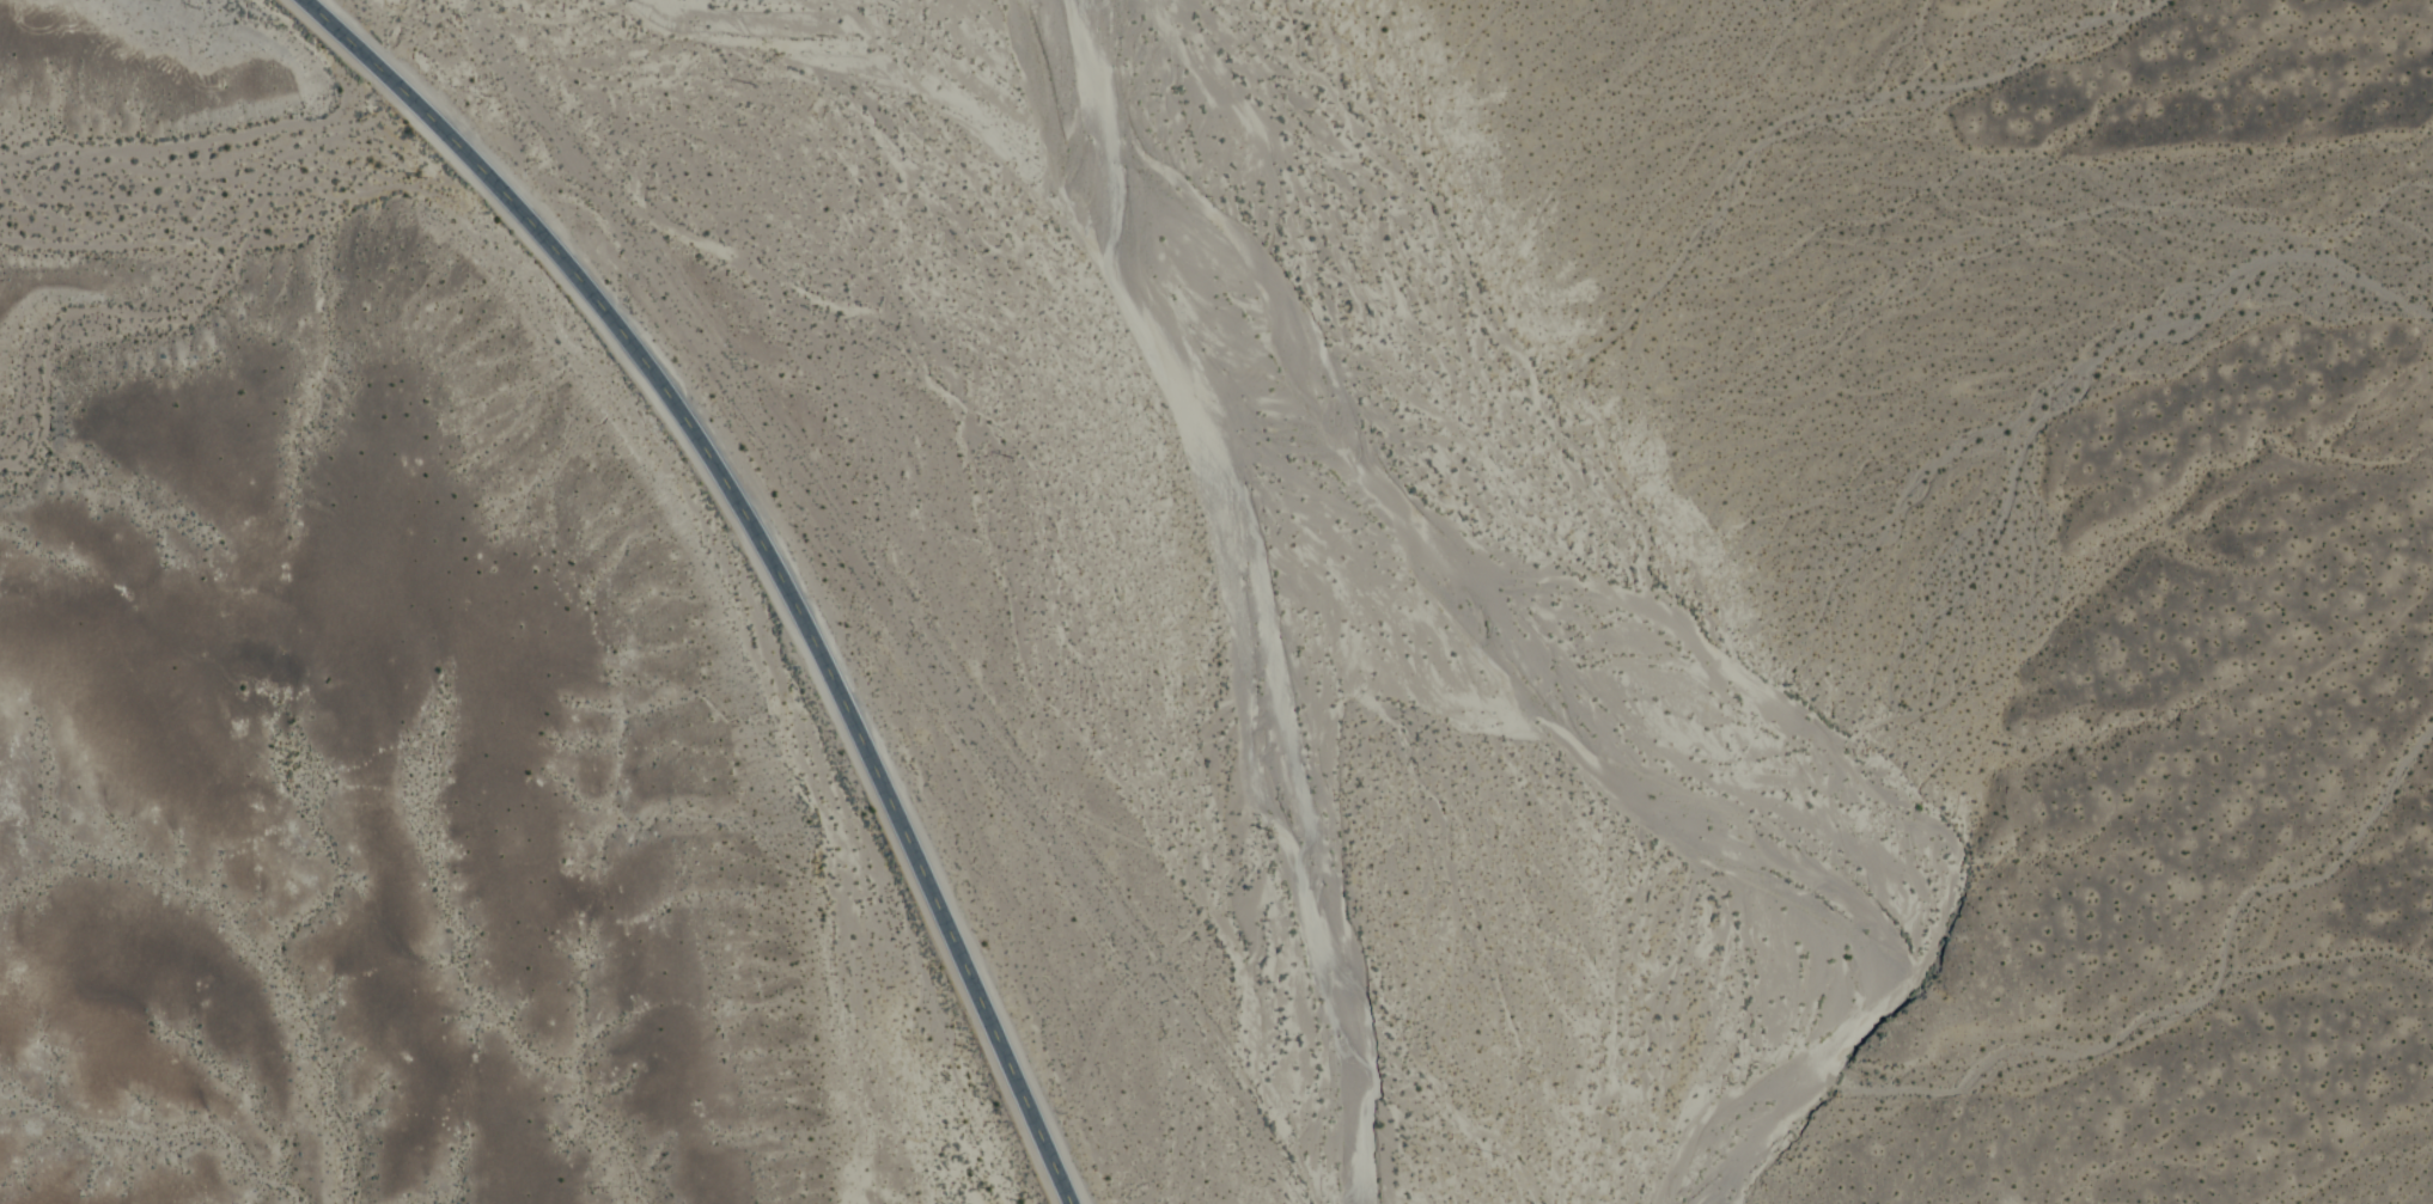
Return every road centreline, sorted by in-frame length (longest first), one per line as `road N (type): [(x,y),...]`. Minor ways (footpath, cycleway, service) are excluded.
road 1 (secondary): [(309,0),(495,178),(612,314),(730,485),(870,754),(1068,1203)]

